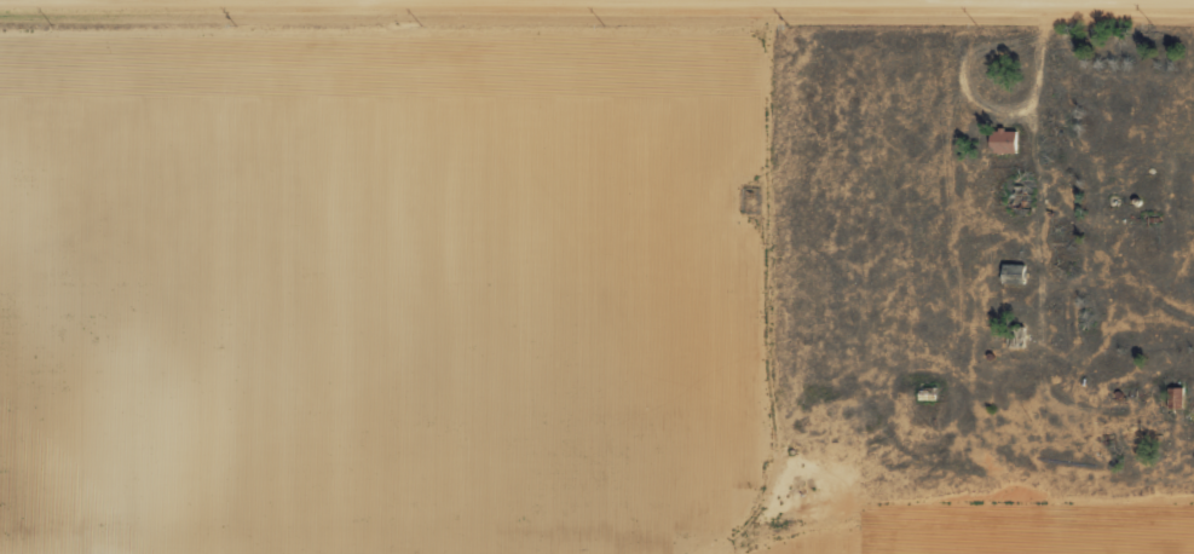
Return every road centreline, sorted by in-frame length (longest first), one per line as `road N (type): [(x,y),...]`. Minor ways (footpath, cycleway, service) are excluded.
road 1 (residential): [(737,514),(681,539),(0,516)]
road 2 (residential): [(1193,347),(1068,323),(1050,305),(1050,0)]

